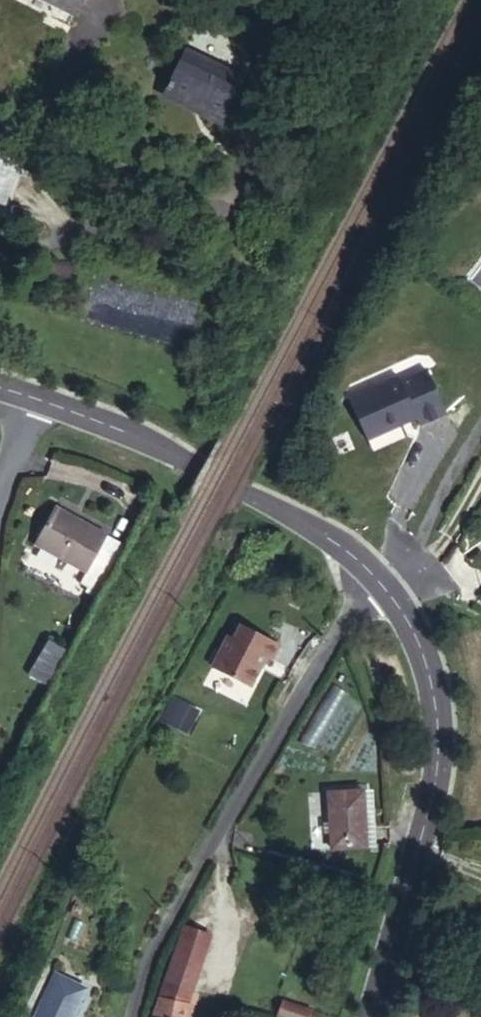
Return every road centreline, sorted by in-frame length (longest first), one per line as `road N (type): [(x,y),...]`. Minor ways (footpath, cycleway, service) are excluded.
road 1 (residential): [(136,1016),(152,958),(337,637),(366,568)]
road 2 (tertiary): [(366,568),(410,618),(437,721),(437,783),(372,1016)]
road 3 (tertiary): [(26,389),(250,495),(342,545),(366,568)]

